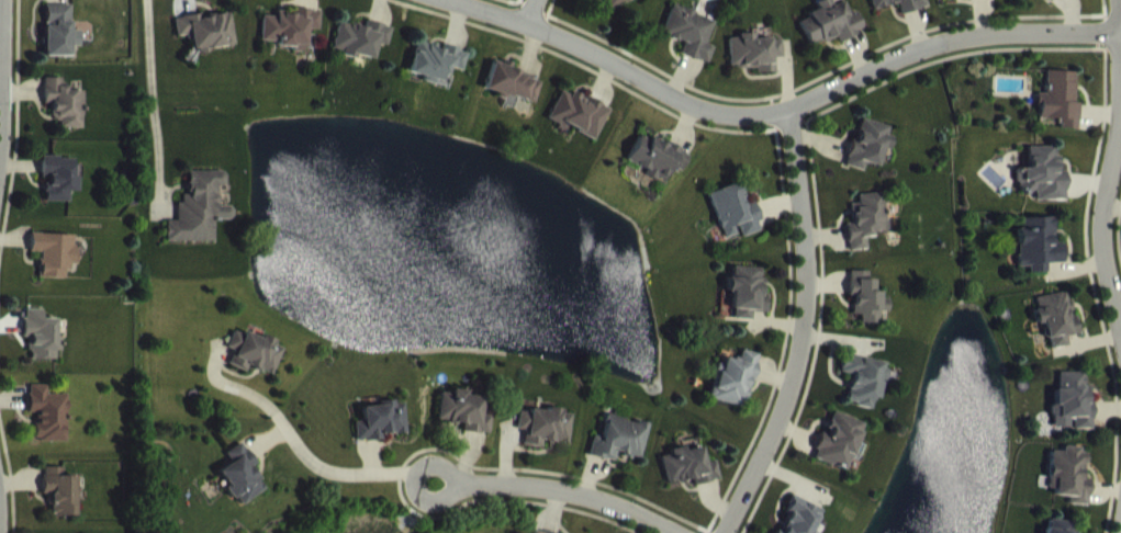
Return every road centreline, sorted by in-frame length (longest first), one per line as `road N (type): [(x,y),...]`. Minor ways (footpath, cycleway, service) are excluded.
road 1 (residential): [(440,0),(526,25),(698,110),(750,117),(789,110),(899,59),(972,41),(1120,33)]
road 2 (residential): [(727,532),(801,381),(806,247),(789,110)]
road 3 (residential): [(461,481),(591,496),(676,532)]
road 4 (residential): [(1120,314),(1103,205),(1120,102)]
road 5 (residential): [(0,174),(5,0)]
road 6 (residential): [(461,481),(428,464),(415,485),(436,497),(461,481)]

